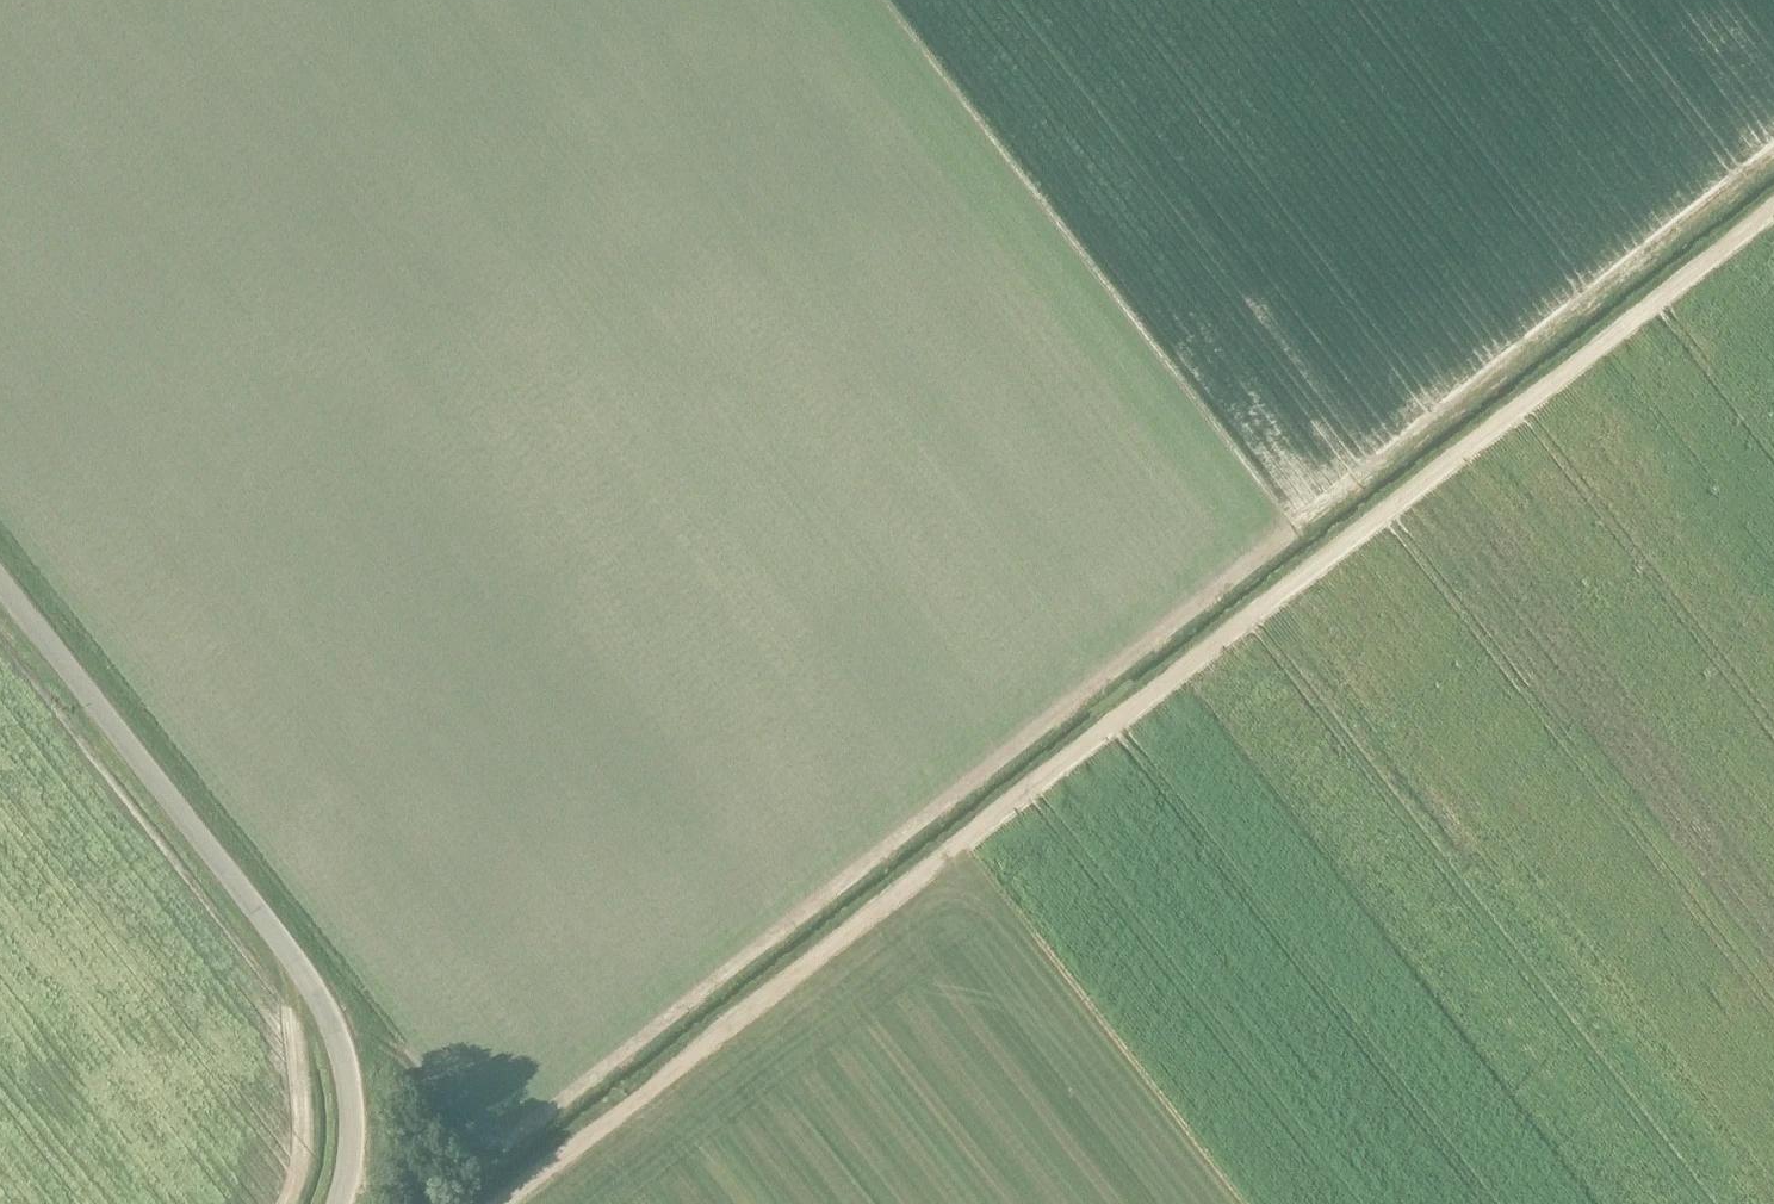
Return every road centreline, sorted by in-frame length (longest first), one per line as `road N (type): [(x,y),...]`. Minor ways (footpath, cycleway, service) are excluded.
road 1 (unclassified): [(340,1203),(352,1155),(352,1105),(341,1046),(315,989),(0,583)]

